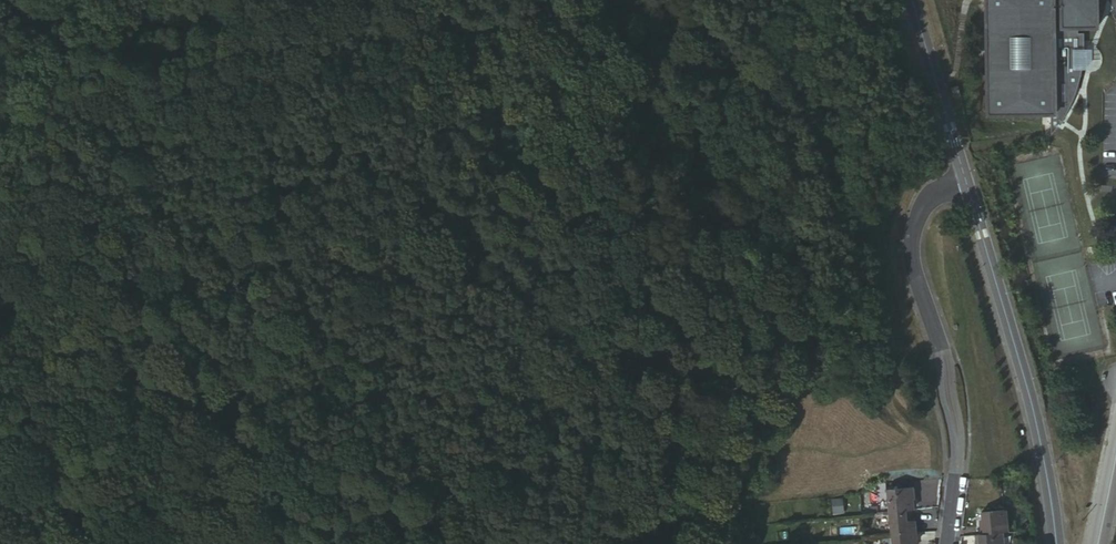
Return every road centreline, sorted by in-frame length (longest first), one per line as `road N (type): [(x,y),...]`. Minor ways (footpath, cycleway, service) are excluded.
road 1 (residential): [(950,543),(955,471),(946,393),(905,250),(917,213),(963,186)]
road 2 (tertiary): [(1052,543),(1040,446),(963,186)]
road 3 (track): [(270,543),(232,438),(137,380),(0,331)]
road 4 (tertiary): [(963,186),(903,0)]

